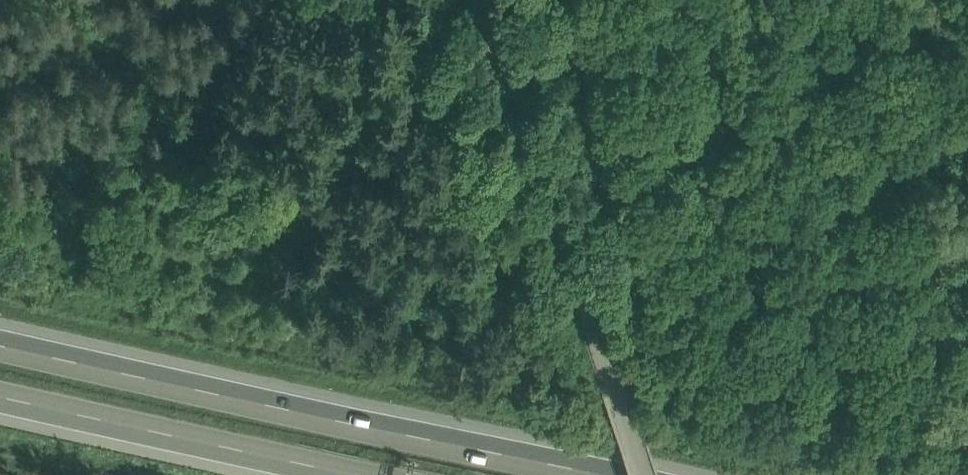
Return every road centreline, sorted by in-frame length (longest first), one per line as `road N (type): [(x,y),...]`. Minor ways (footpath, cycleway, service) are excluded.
road 1 (motorway): [(607,474),(0,345)]
road 2 (unclassified): [(650,474),(485,0)]
road 3 (motorway): [(0,395),(362,474)]

